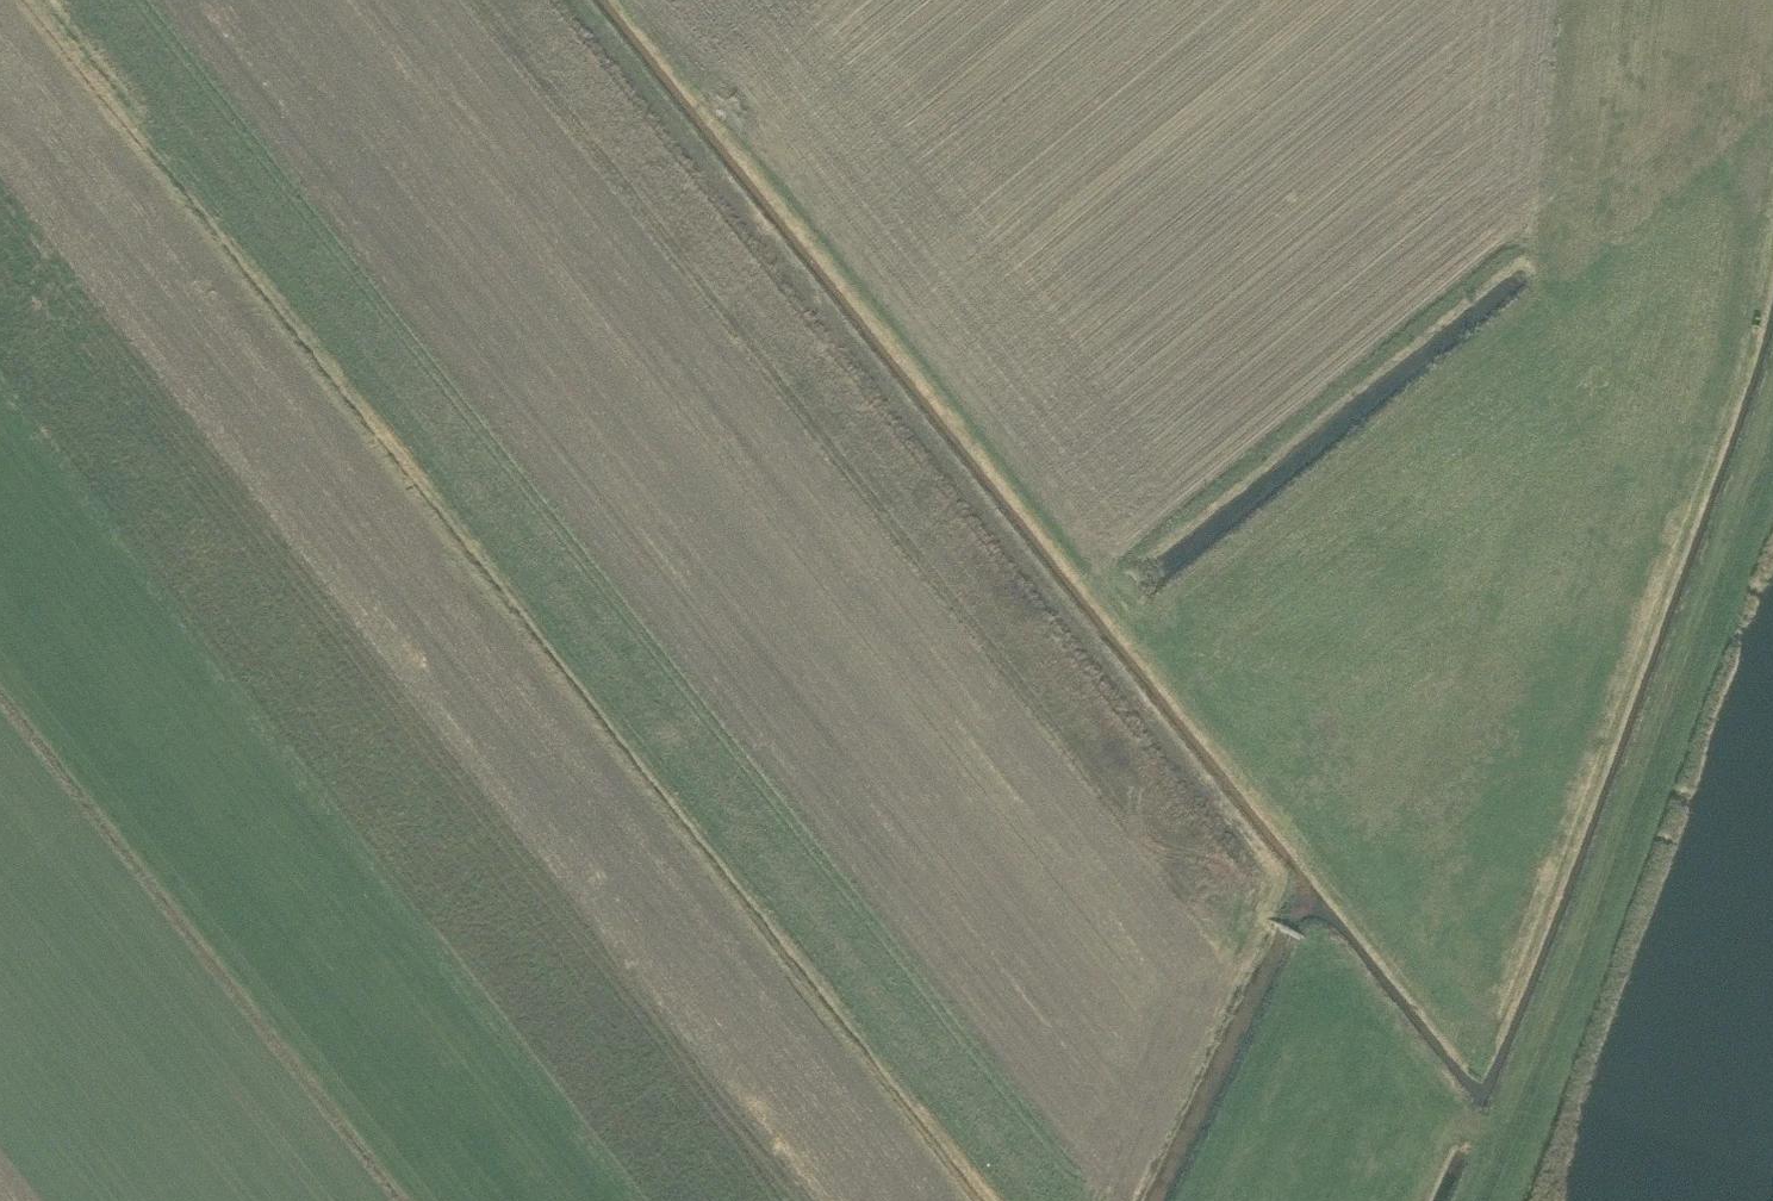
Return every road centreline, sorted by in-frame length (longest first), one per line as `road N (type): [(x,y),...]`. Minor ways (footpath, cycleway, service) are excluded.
road 1 (track): [(1772,441),(1484,1200)]

